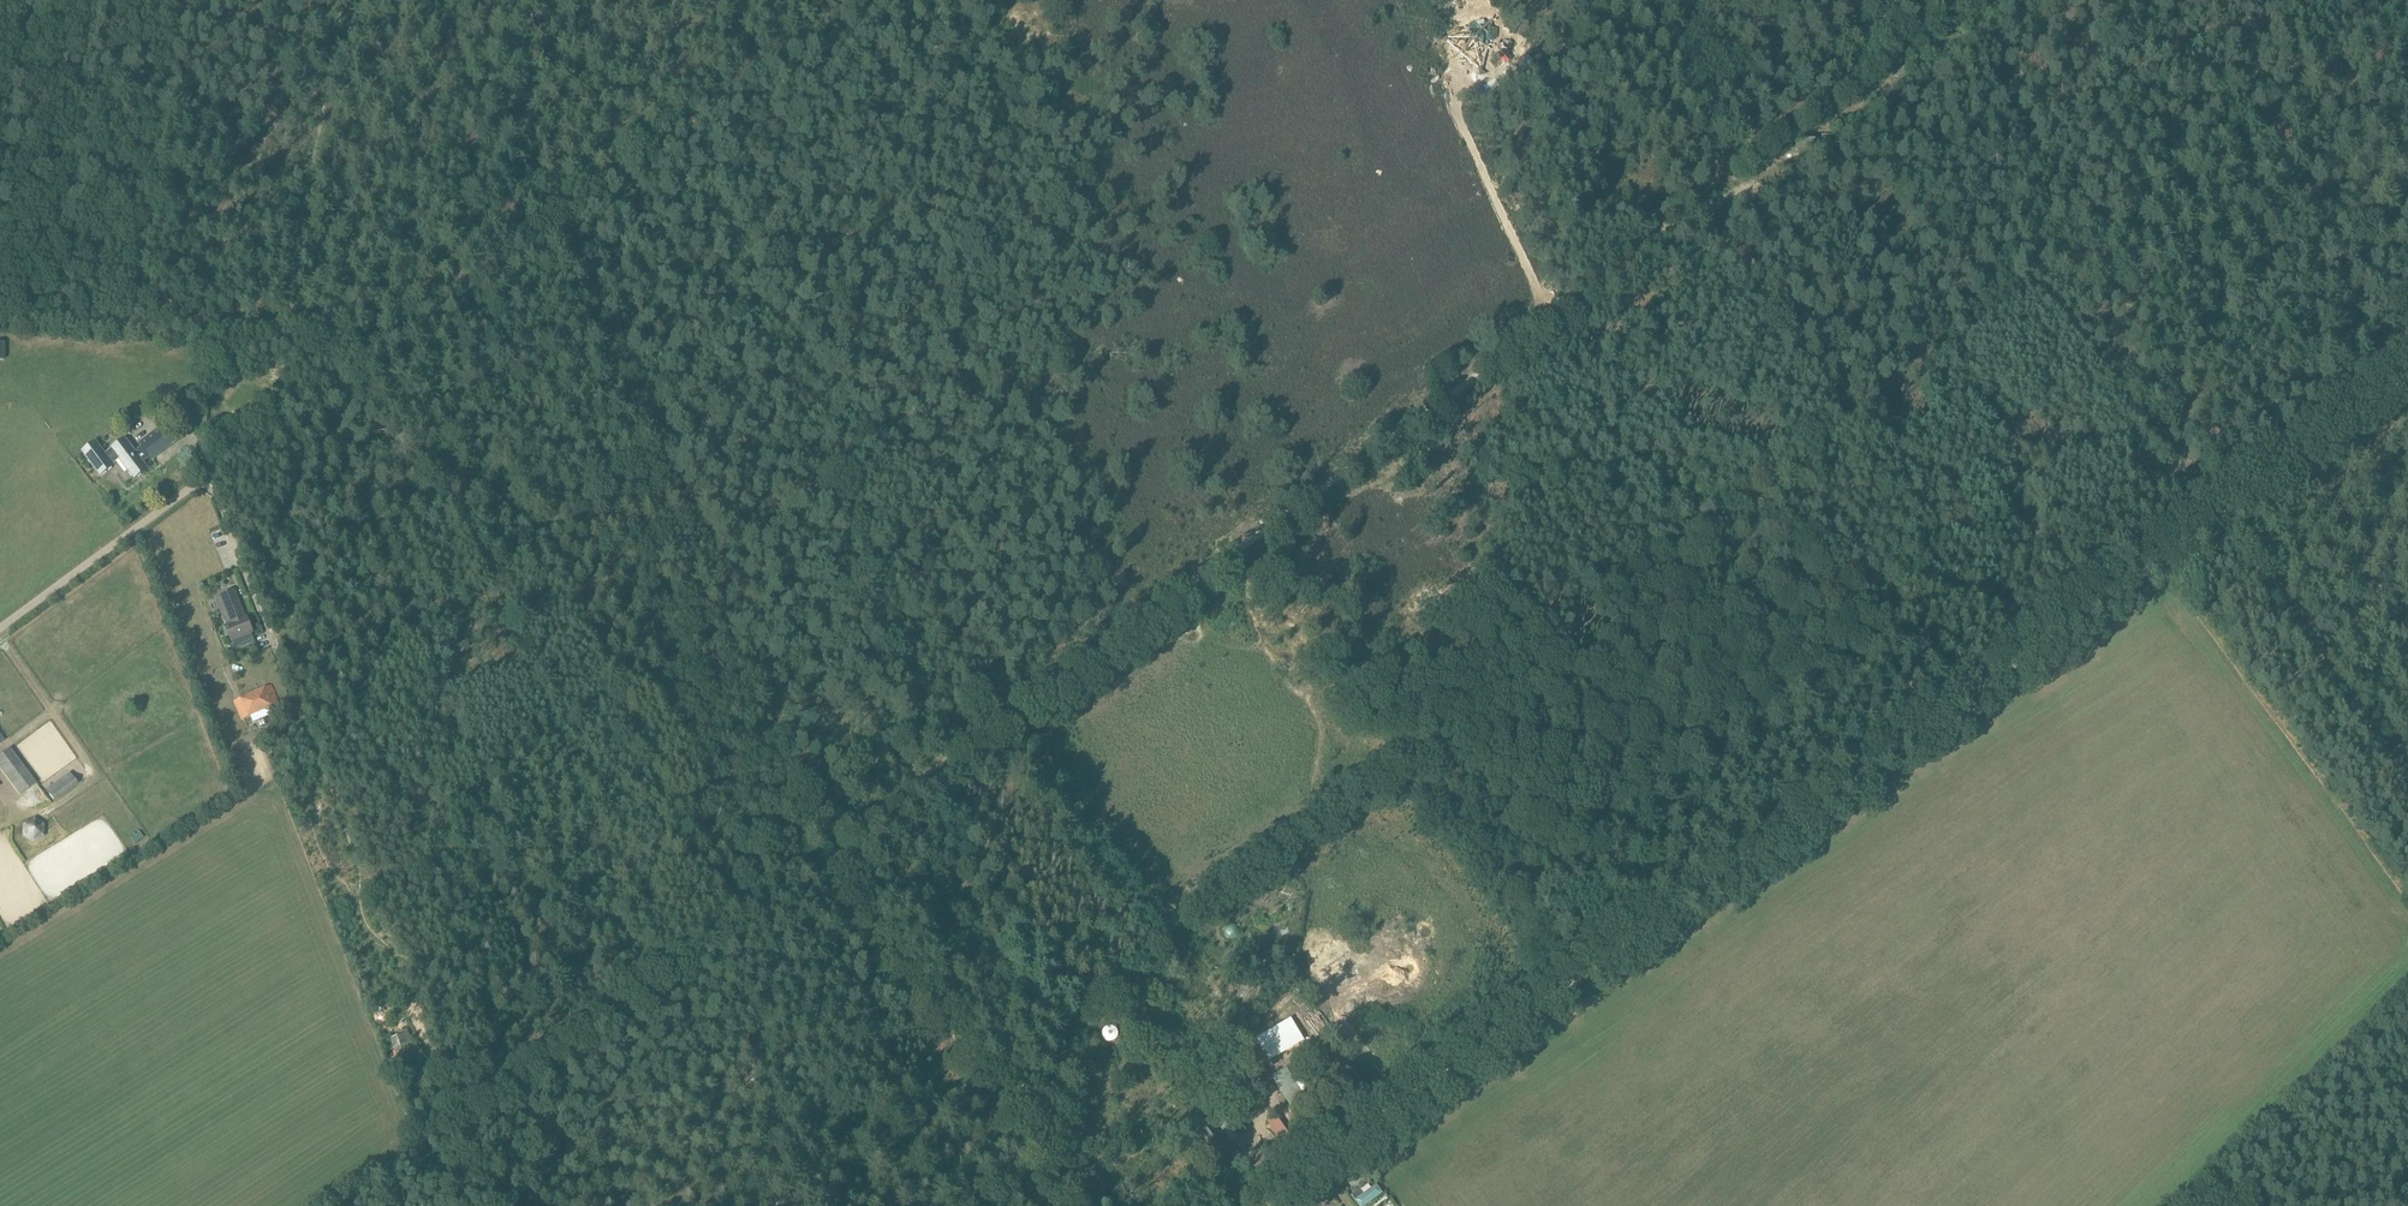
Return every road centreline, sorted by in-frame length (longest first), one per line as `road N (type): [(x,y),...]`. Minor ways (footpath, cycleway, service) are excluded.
road 1 (track): [(1265,1205),(2221,516)]
road 2 (track): [(380,340),(840,0)]
road 3 (track): [(202,478),(389,942)]
road 4 (track): [(0,628),(380,340)]
road 5 (track): [(380,340),(0,315)]
road 6 (track): [(322,1205),(447,1125),(451,1105),(389,942)]
road 7 (track): [(341,0),(282,332)]
road 8 (track): [(2221,516),(2407,772)]
road 9 (track): [(2221,516),(2407,379)]
road 10 (track): [(2407,1061),(2263,1205)]

